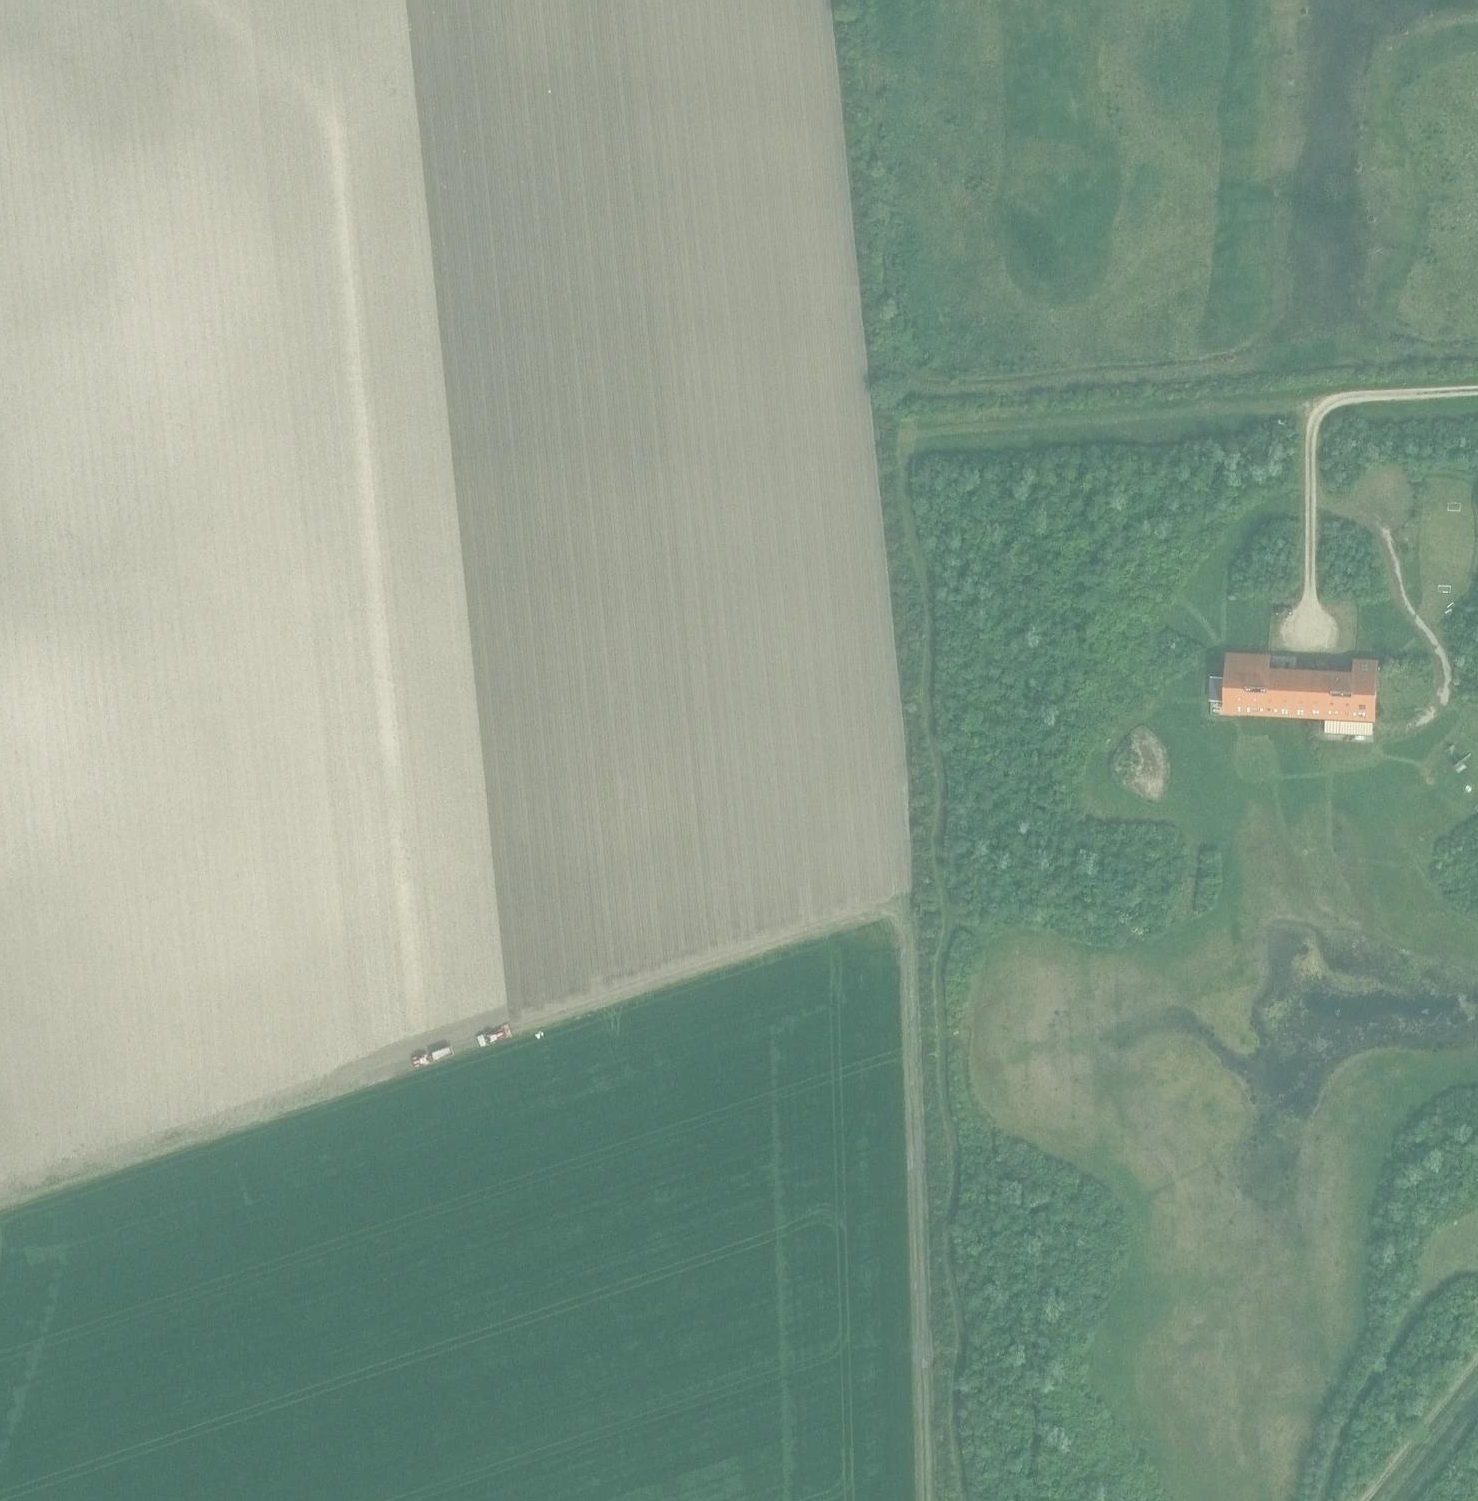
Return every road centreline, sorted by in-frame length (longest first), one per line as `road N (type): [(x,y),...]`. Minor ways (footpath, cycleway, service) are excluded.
road 1 (track): [(1331,402),(906,442),(911,518),(932,610),(928,690),(952,915),(940,993),(956,1153),(950,1253),(962,1330),(956,1425),(965,1500)]
road 2 (track): [(904,888),(928,1500)]
road 3 (track): [(1320,1500),(1356,1402),(1418,1307),(1455,1262),(1477,1269)]

